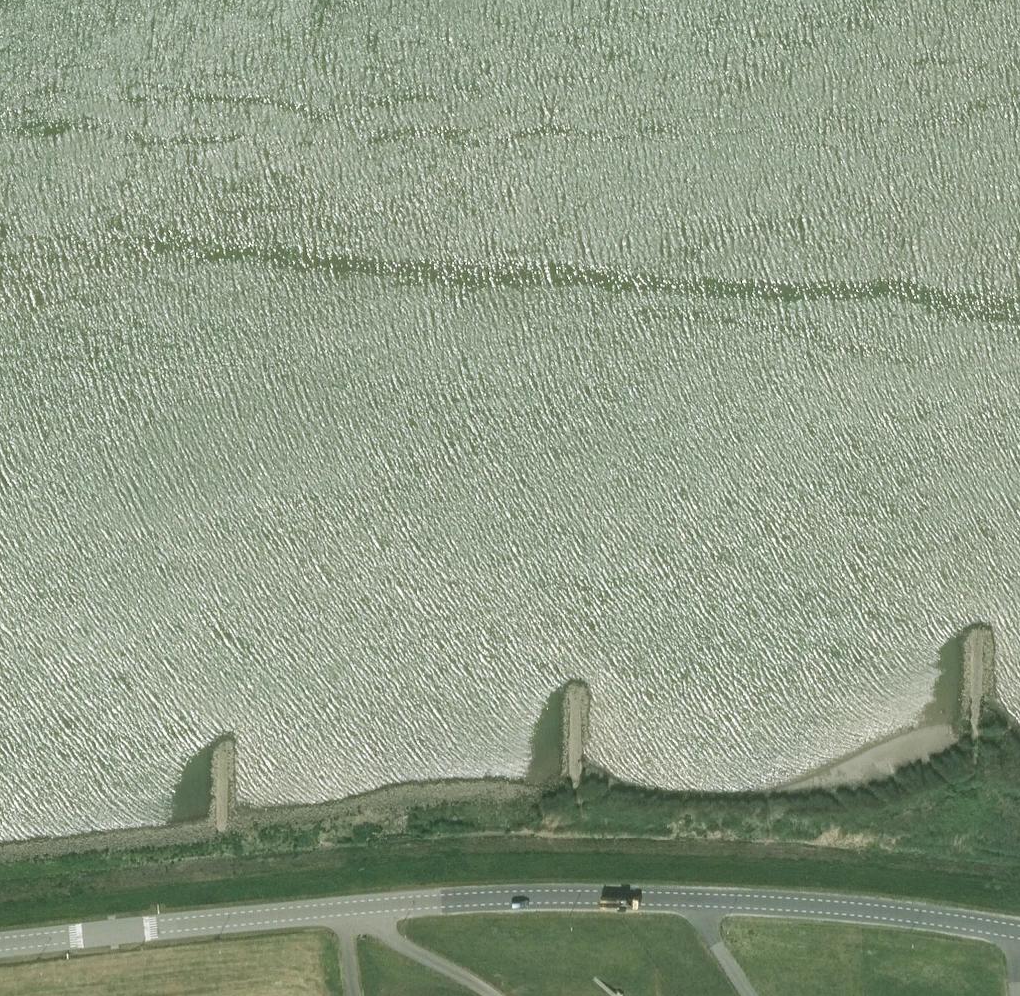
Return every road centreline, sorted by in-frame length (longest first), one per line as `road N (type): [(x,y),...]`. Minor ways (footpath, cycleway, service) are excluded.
road 1 (tertiary): [(0,941),(556,896),(804,905),(1019,932)]

